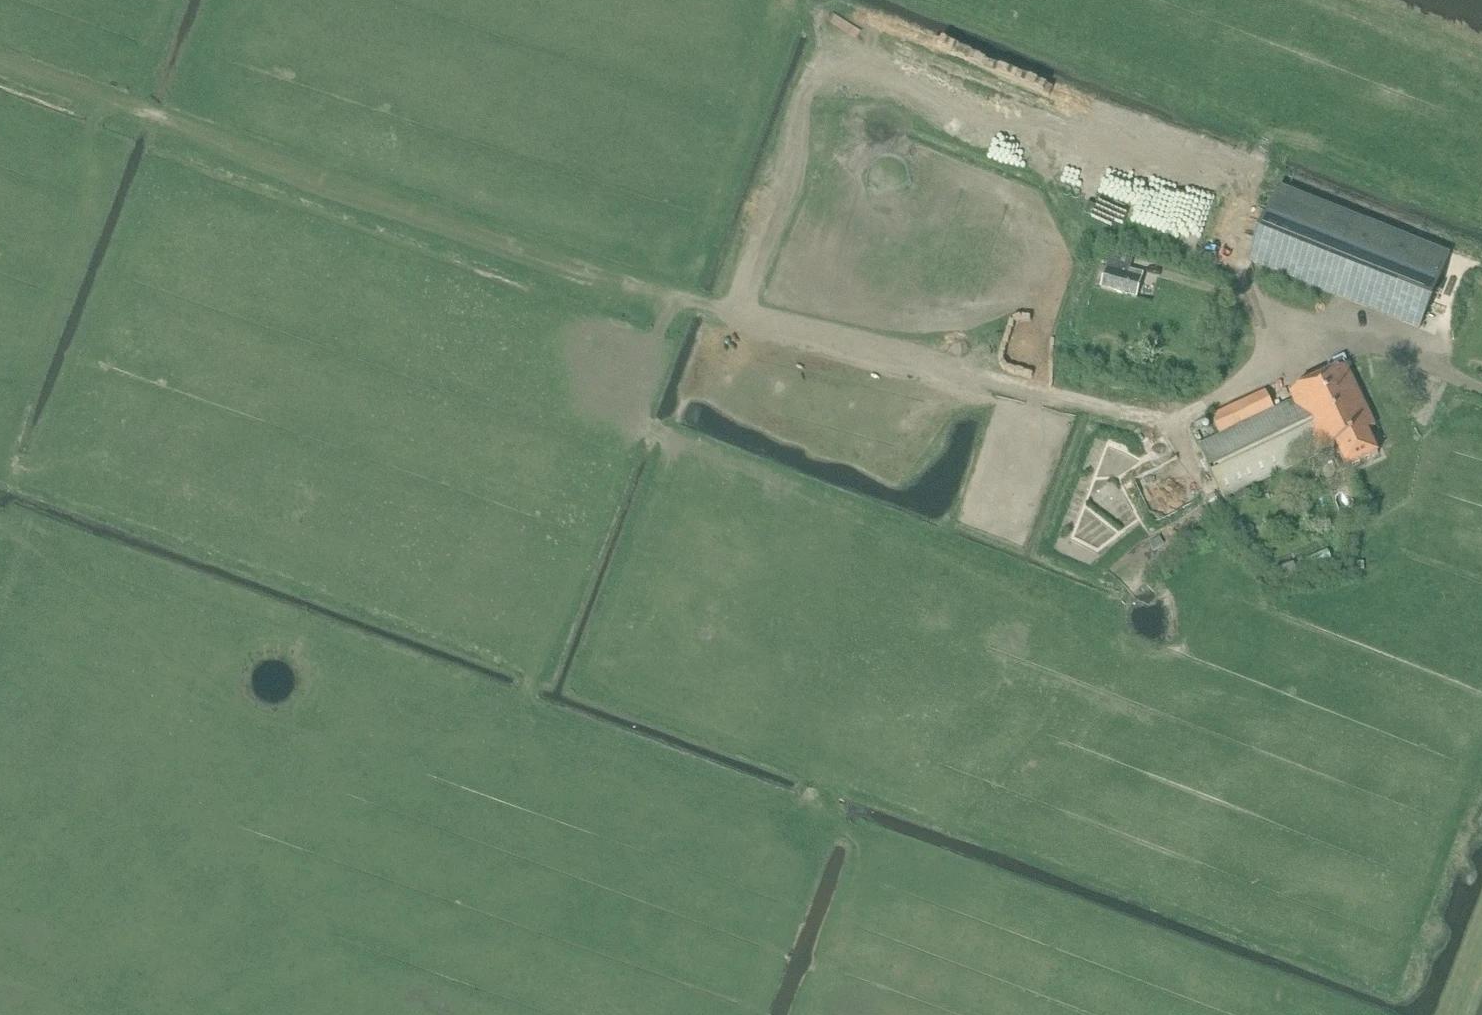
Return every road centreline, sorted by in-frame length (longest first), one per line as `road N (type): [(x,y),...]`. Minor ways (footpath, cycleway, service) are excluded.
road 1 (track): [(1297,353),(1193,413),(1163,419),(707,302)]

